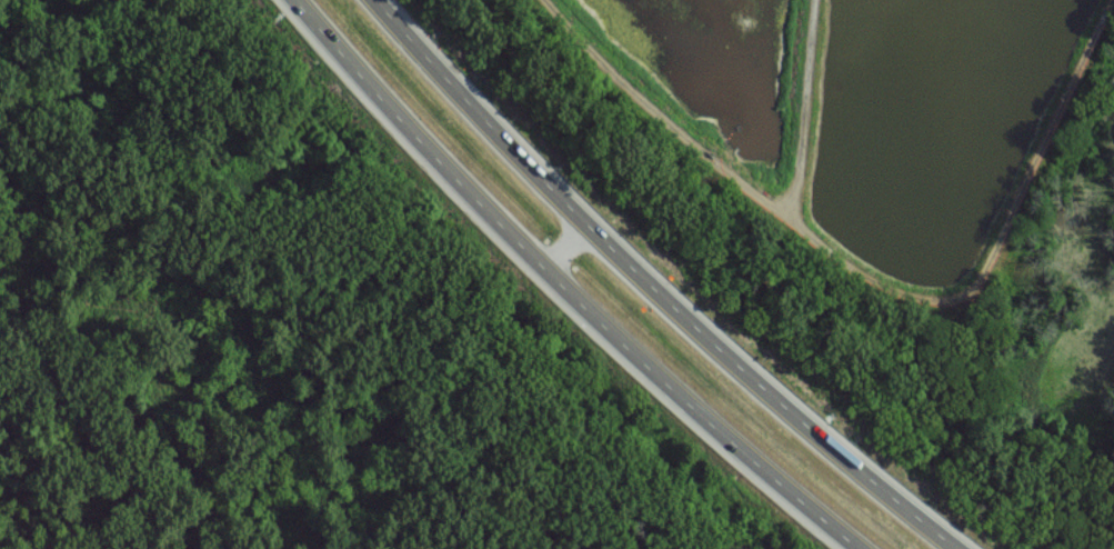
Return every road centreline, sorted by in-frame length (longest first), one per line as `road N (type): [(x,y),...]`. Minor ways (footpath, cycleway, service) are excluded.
road 1 (motorway): [(970,548),(803,418),(713,332)]
road 2 (motorway): [(662,378),(867,548)]
road 3 (motorway): [(413,129),(542,269)]
road 4 (motorway): [(590,216),(454,86)]
road 5 (motorway): [(298,0),(413,129)]
road 6 (motorway): [(713,332),(590,216)]
road 7 (motorway): [(542,269),(662,378)]

